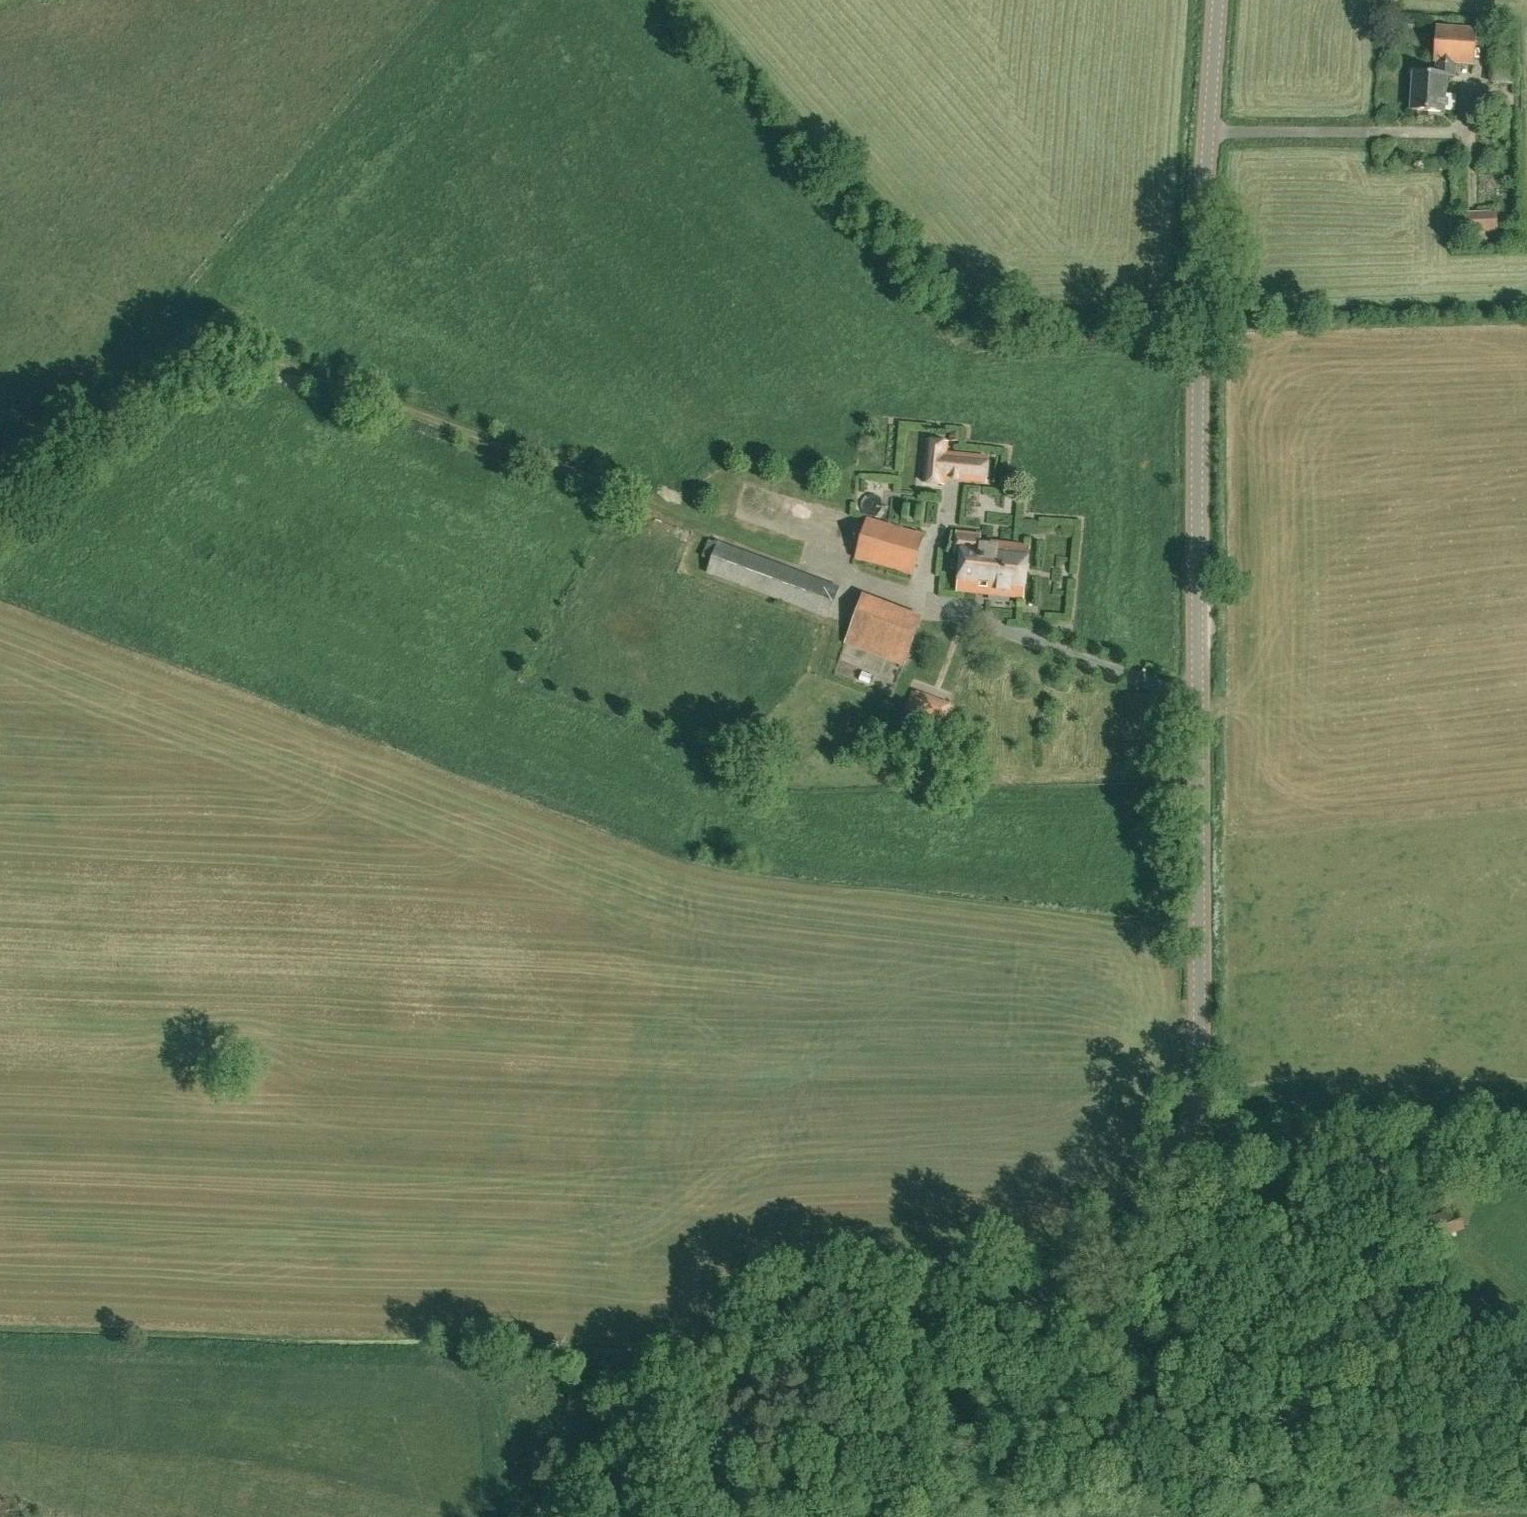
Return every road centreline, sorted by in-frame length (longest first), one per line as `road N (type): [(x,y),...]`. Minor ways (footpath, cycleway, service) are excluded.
road 1 (tertiary): [(542,1516),(603,1456),(648,1430),(1069,1277),(1127,1224),(1188,1138),(1201,1101),(1203,237),(1220,0)]
road 2 (track): [(194,332),(232,338),(718,518),(729,484)]
road 3 (track): [(0,486),(194,332)]

